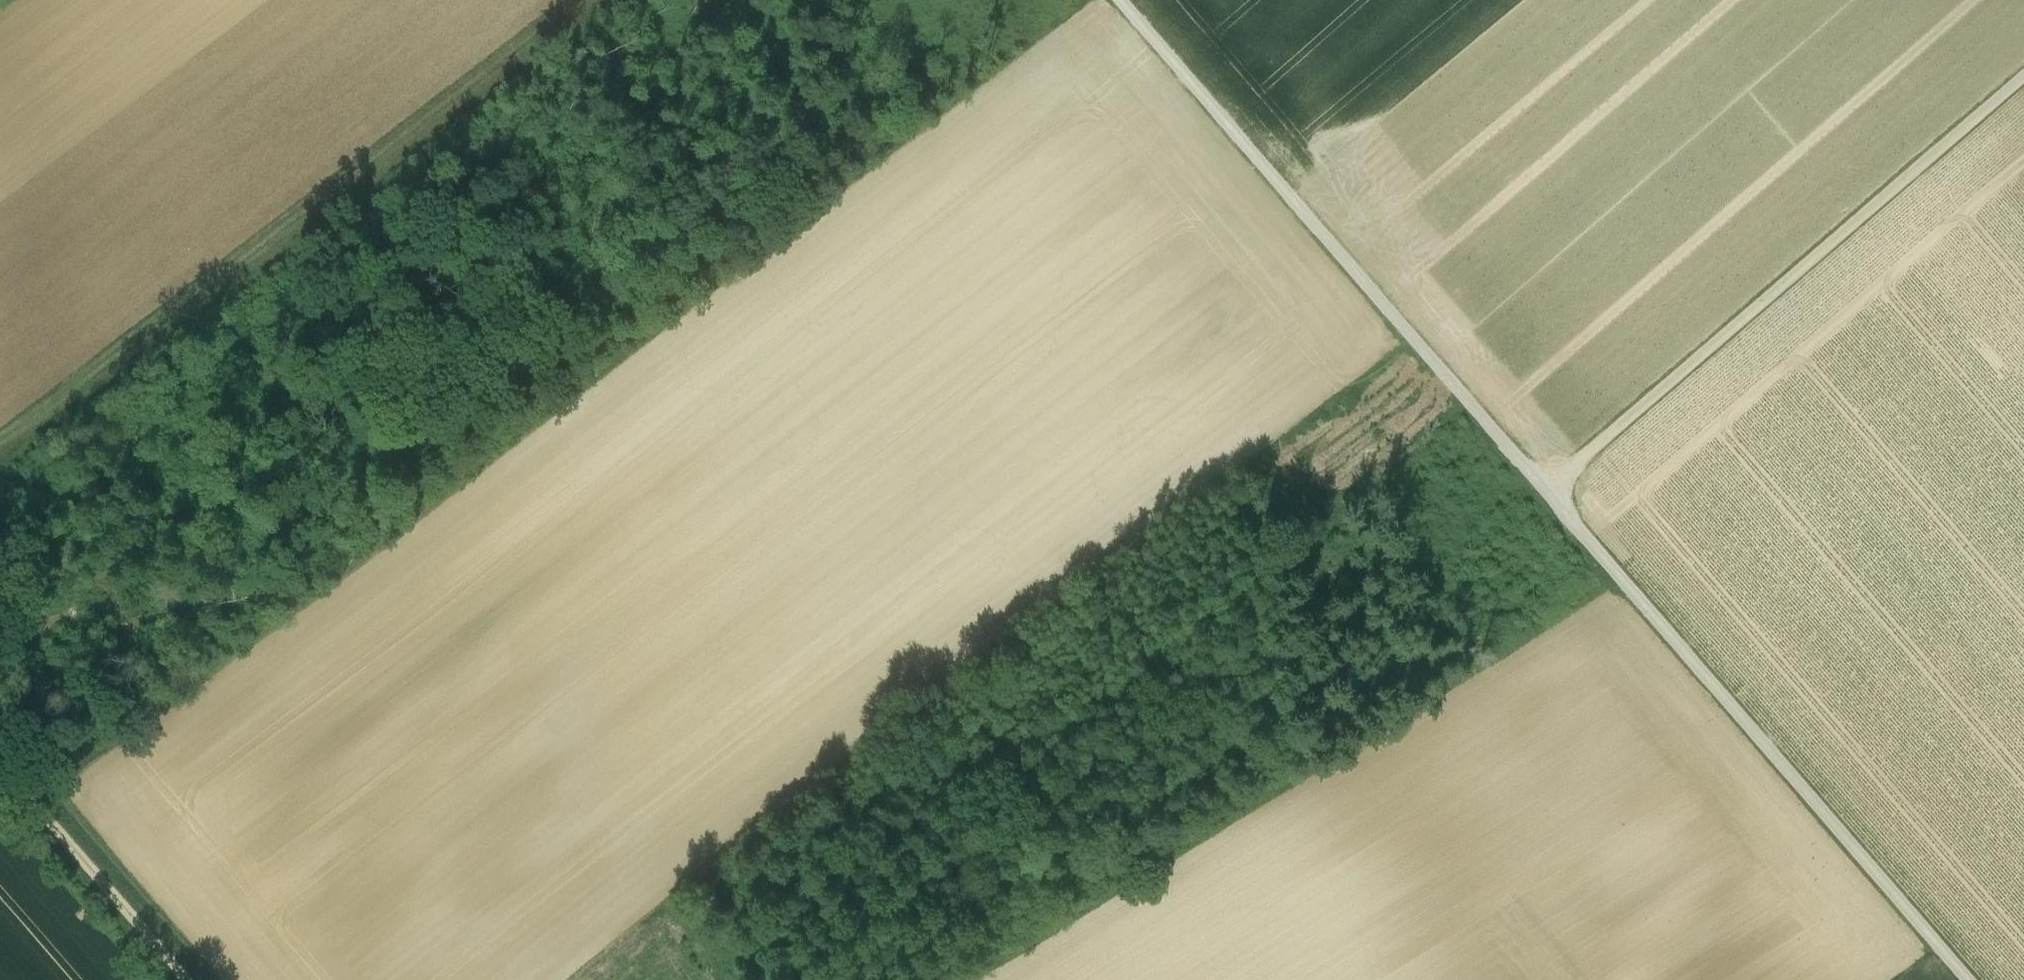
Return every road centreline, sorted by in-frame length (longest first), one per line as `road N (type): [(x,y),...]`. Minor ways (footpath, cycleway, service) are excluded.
road 1 (unclassified): [(1547,493),(1120,0)]
road 2 (unclassified): [(1968,979),(1547,493)]
road 3 (unclassified): [(2023,78),(1547,493)]
road 4 (track): [(0,764),(188,979)]

